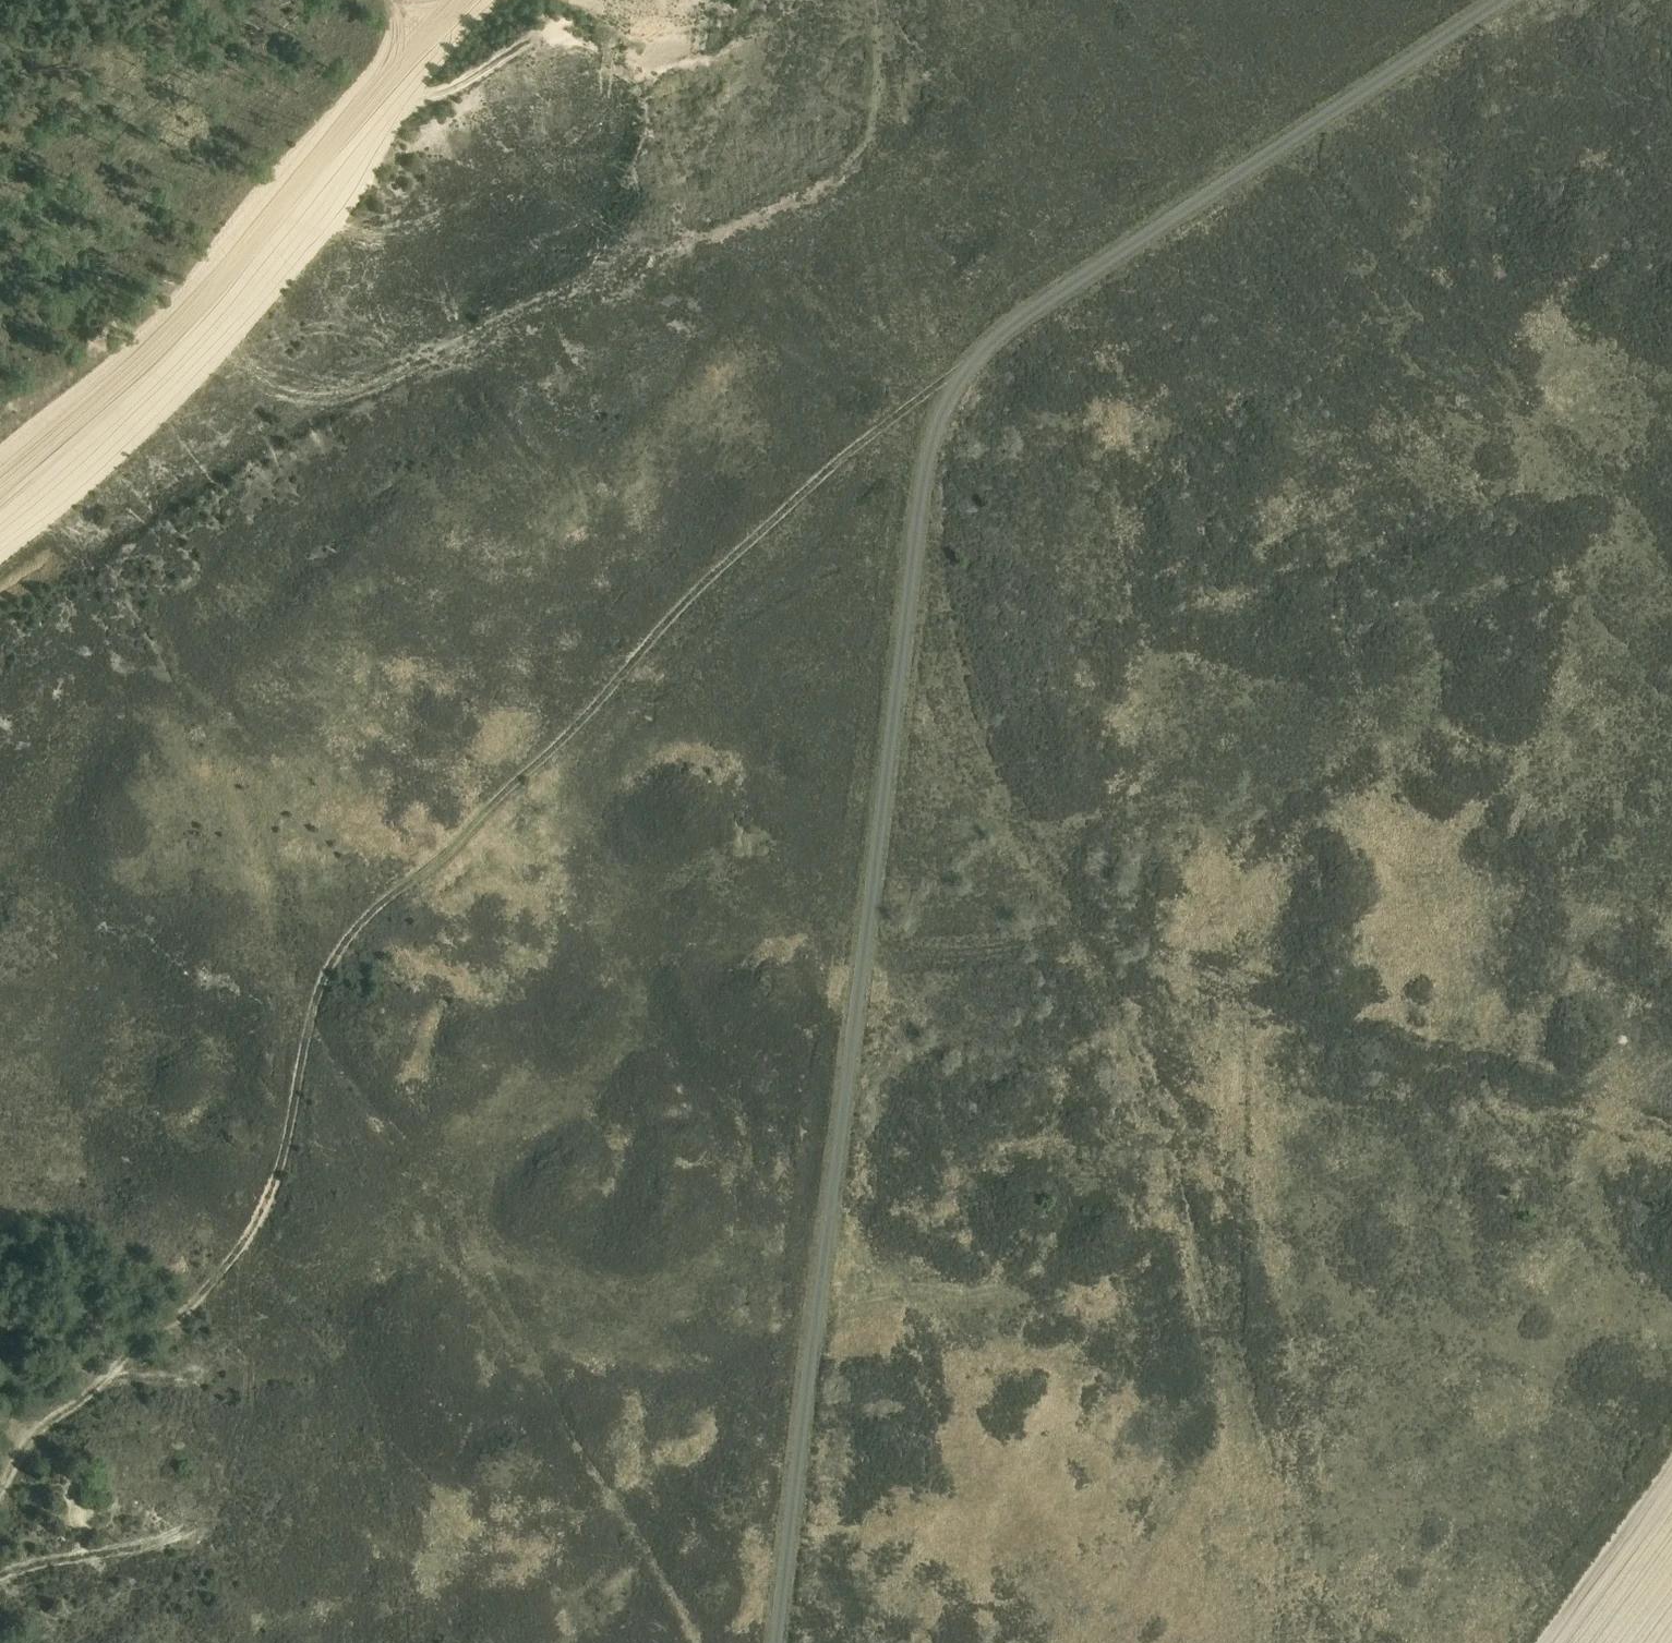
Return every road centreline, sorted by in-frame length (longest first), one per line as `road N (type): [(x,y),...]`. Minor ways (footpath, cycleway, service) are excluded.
road 1 (unclassified): [(773,1642),(926,458),(949,395),(1005,322),(1067,273),(1482,0)]

